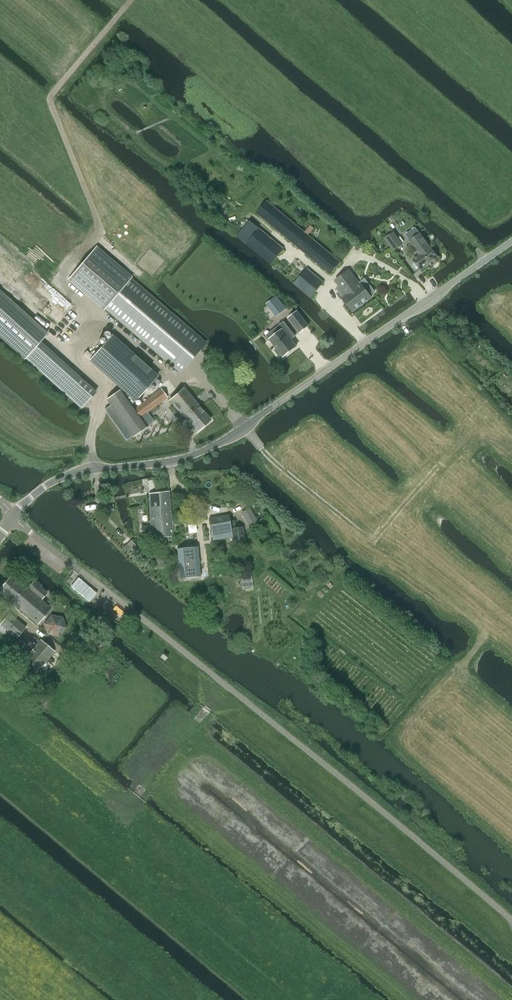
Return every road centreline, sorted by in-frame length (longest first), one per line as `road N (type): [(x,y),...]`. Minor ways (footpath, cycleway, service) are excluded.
road 1 (tertiary): [(14,516),(63,478),(166,465),(219,444),(511,243)]
road 2 (track): [(59,284),(102,234),(50,98),(83,59)]
road 3 (track): [(13,0),(83,59),(131,0)]
road 4 (unclassified): [(131,609),(14,516)]
road 5 (track): [(392,183),(485,261)]

